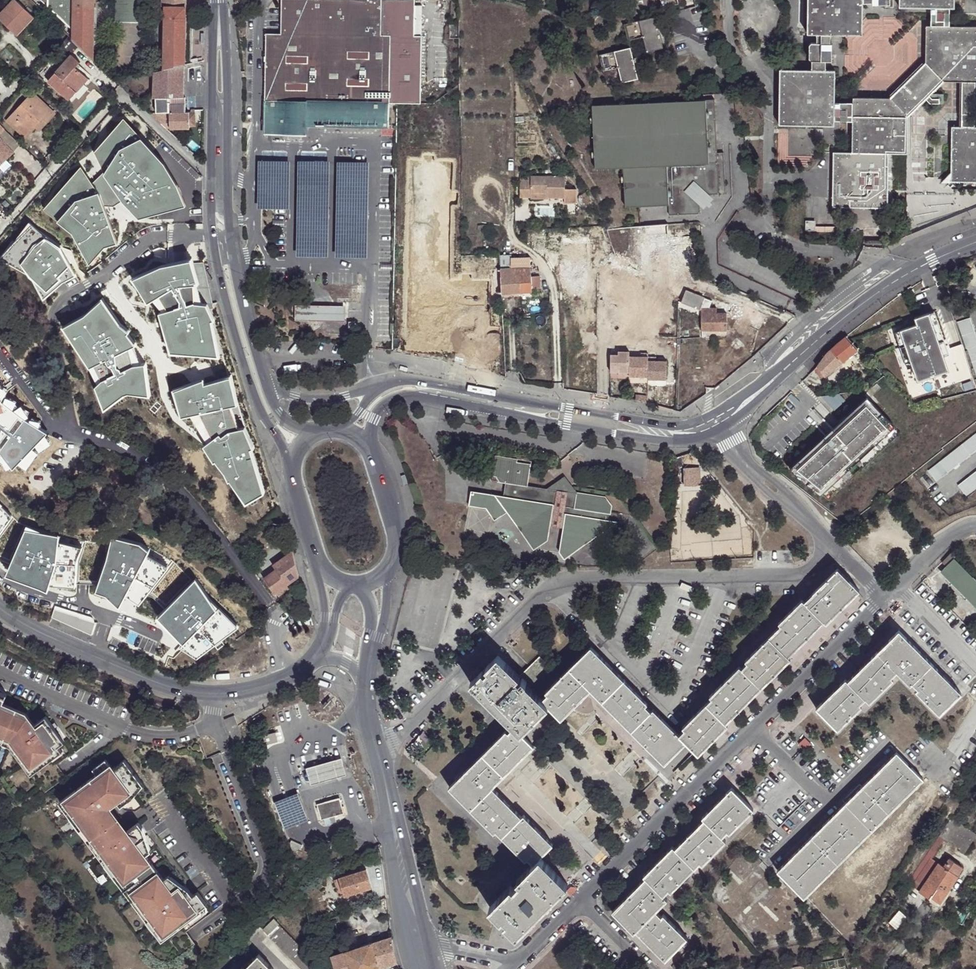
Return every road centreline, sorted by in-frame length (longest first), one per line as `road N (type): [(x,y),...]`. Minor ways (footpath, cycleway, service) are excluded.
road 1 (unclassified): [(375,739),(413,724),(559,583),(803,576),(837,552)]
road 2 (residential): [(584,897),(896,590)]
road 3 (tertiary): [(373,449),(377,412),(408,396),(660,442),(701,436),(720,419)]
road 4 (tertiary): [(720,419),(660,425),(419,380),(374,387)]
road 5 (tertiary): [(314,659),(259,689),(189,693),(82,652),(0,610)]
road 6 (tertiary): [(975,242),(891,284),(720,419)]
road 7 (unclassified): [(214,178),(124,96),(0,231)]
road 8 (tertiary): [(214,178),(221,283),(251,392),(288,462)]
road 9 (tertiary): [(421,948),(375,739)]
road 10 (tertiary): [(267,386),(235,270),(226,189)]
road 11 (residential): [(837,552),(741,458),(720,419)]
road 12 (tertiary): [(226,189),(219,15)]
road 13 (tertiary): [(219,15),(214,178)]
road 14 (tertiary): [(391,571),(400,539),(373,449)]

